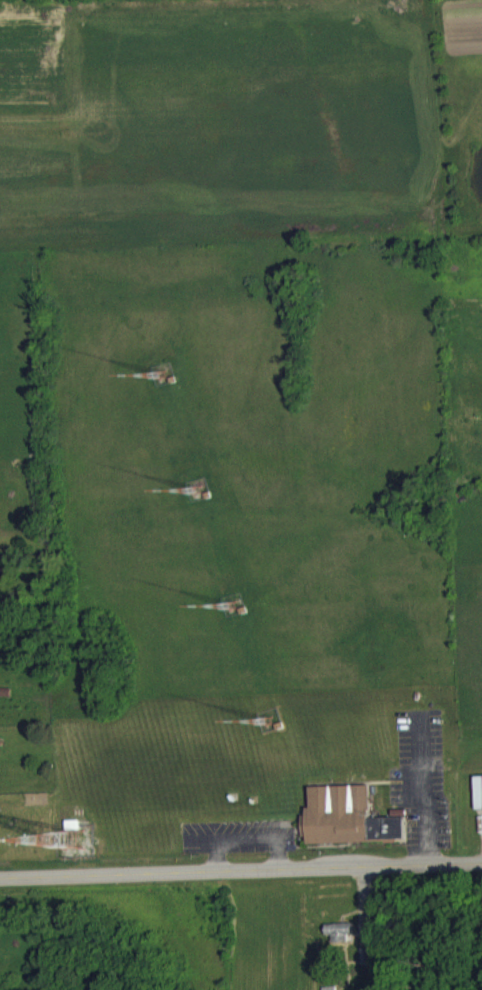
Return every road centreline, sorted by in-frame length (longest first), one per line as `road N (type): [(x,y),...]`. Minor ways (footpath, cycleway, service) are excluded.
road 1 (residential): [(0,875),(481,861)]

